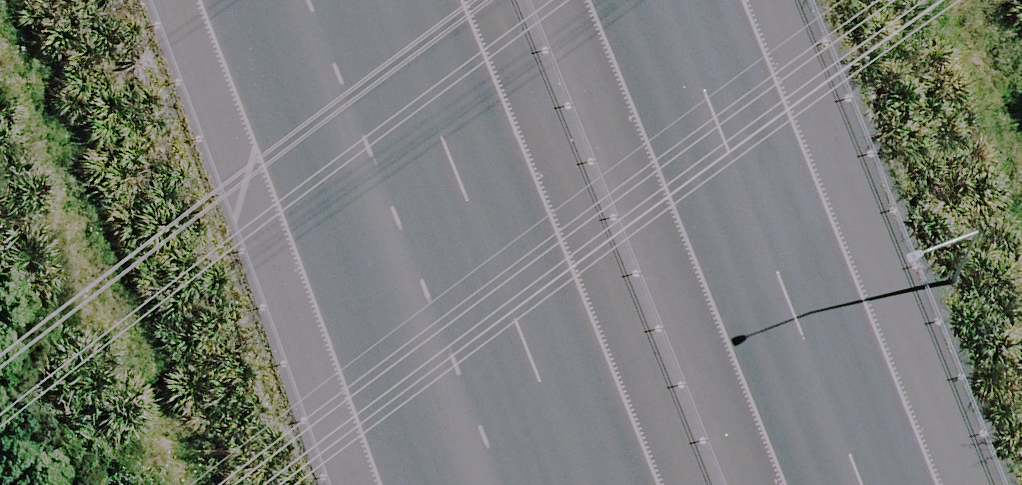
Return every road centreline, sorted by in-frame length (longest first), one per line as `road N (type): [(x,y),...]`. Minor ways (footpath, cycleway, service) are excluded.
road 1 (motorway): [(629,0),(817,484)]
road 2 (motorway): [(576,484),(470,209)]
road 3 (motorway): [(508,484),(470,209)]
road 4 (motorway): [(470,209),(375,0)]

